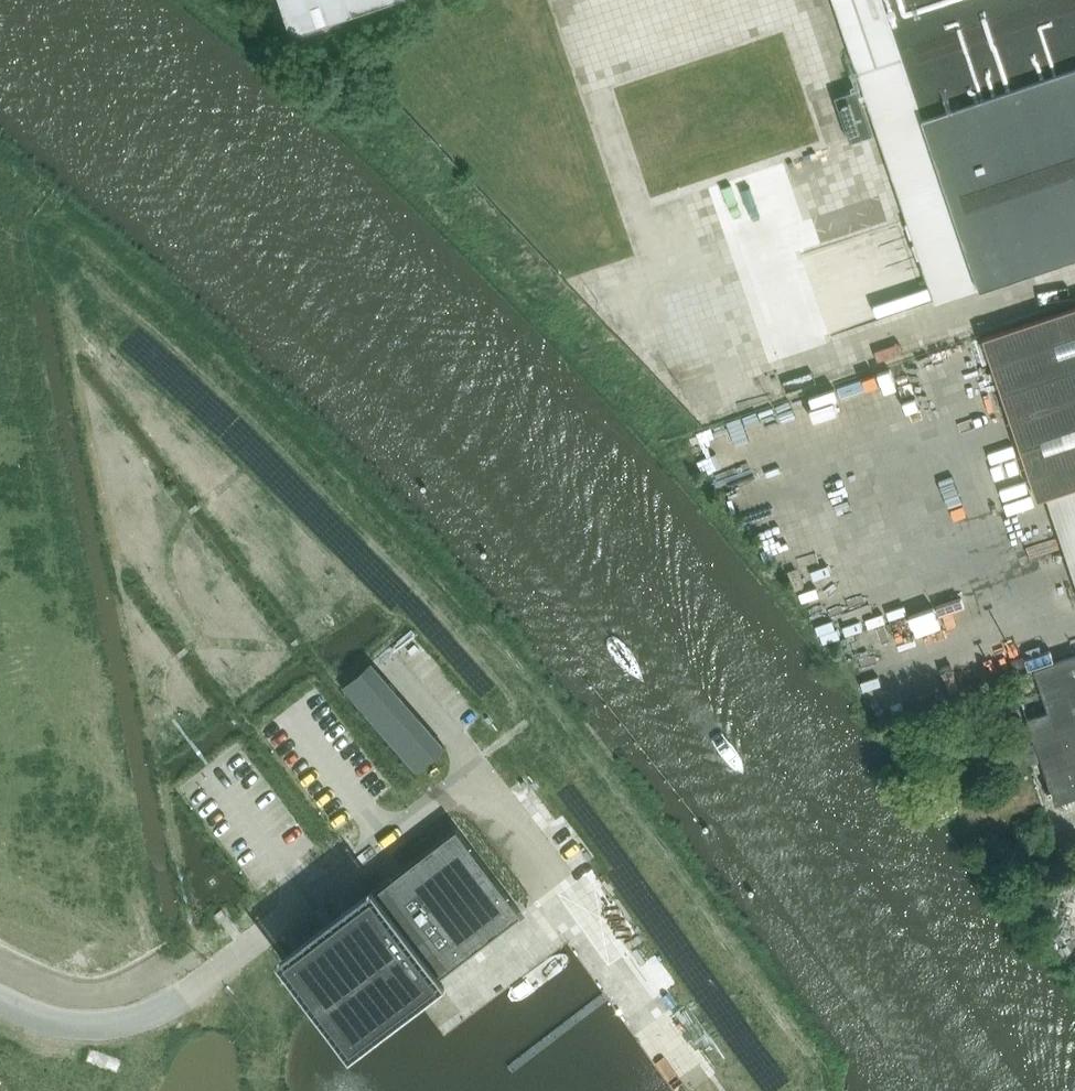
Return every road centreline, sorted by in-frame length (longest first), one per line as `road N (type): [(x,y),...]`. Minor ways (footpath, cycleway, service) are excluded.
road 1 (unclassified): [(183,997),(134,1020),(87,1027),(0,1003)]

